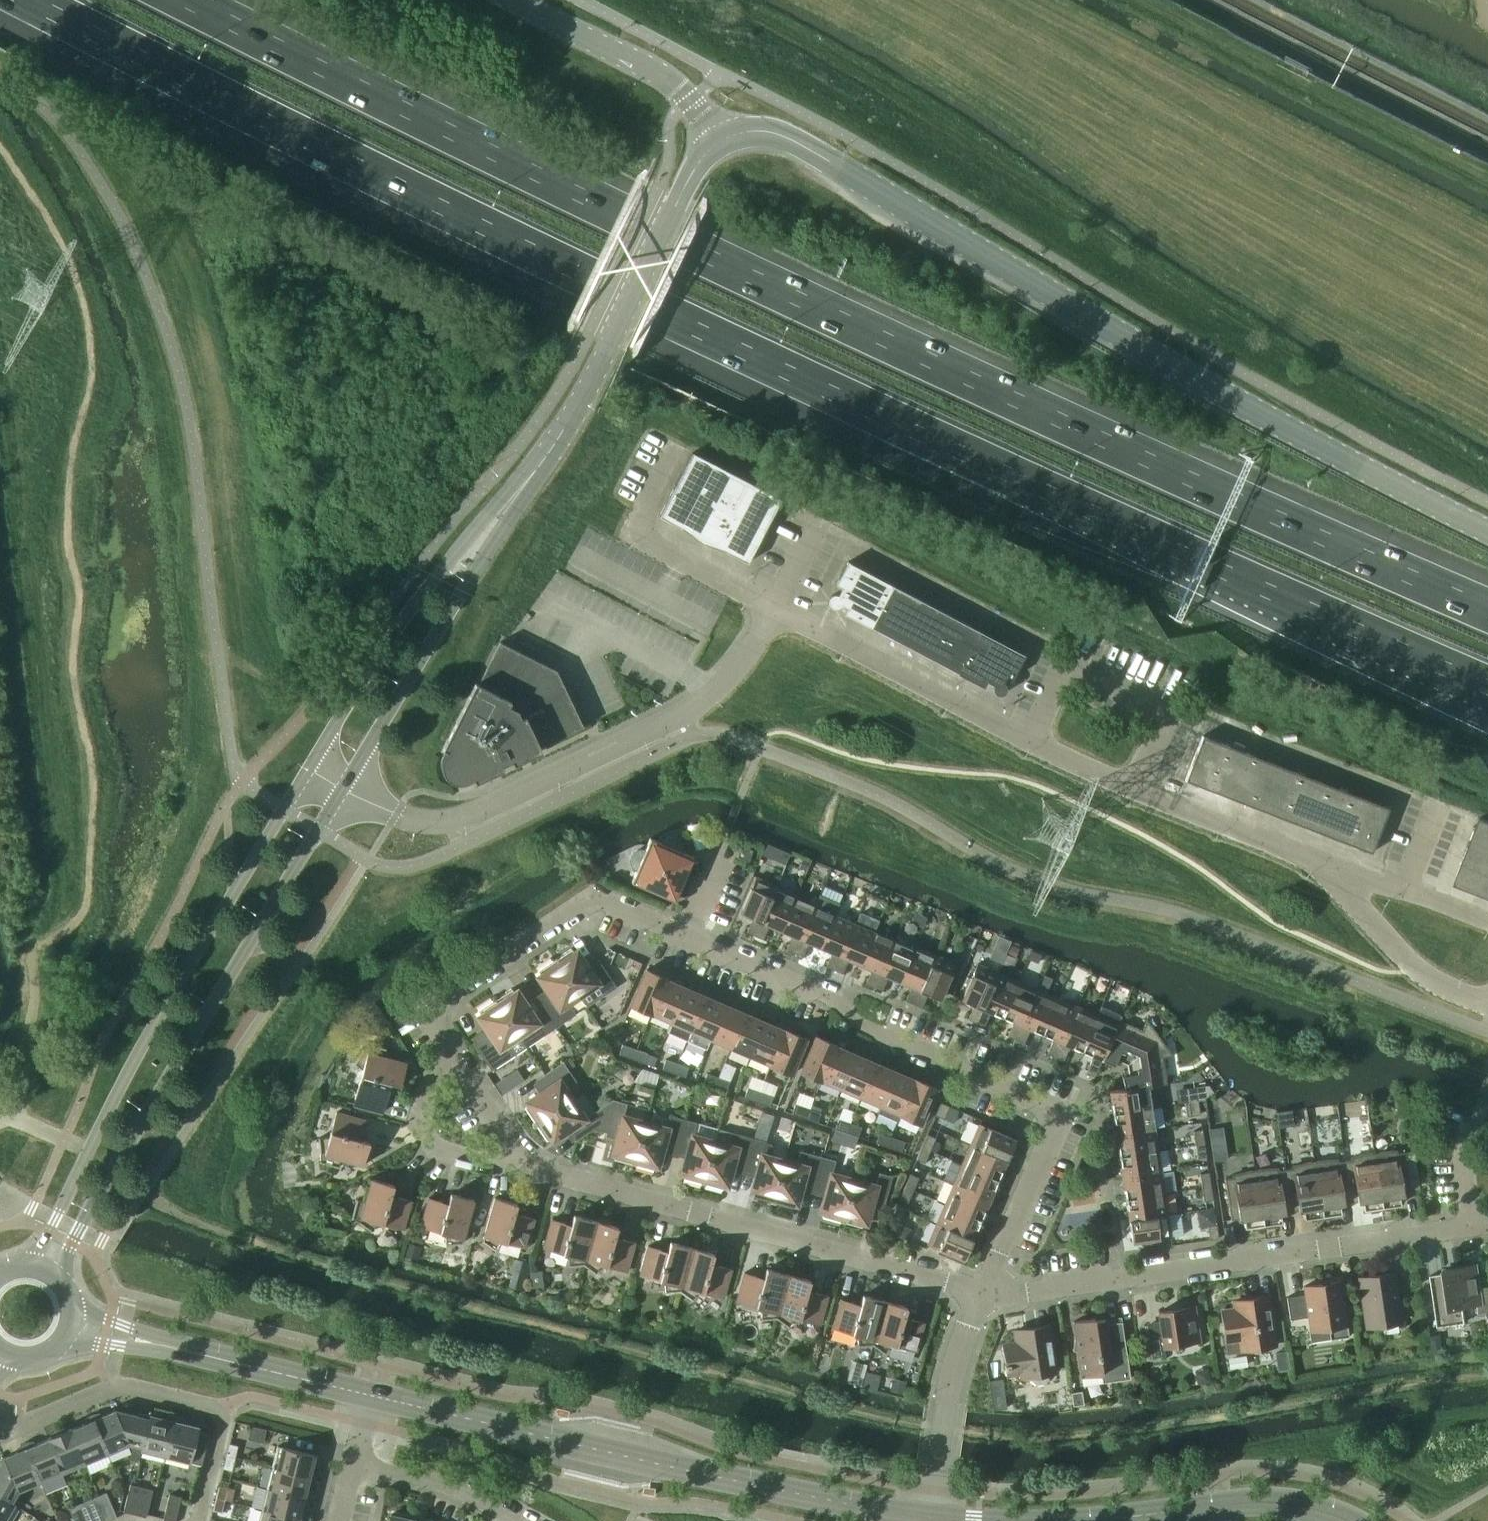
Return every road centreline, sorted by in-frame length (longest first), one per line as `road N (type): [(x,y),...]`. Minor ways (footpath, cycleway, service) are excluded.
road 1 (motorway): [(40,0),(868,413),(1487,688)]
road 2 (motorway): [(1487,614),(880,345),(188,0)]
road 3 (tertiary): [(1487,530),(1328,451),(1062,302),(804,143),(756,129),(722,139)]
road 4 (residential): [(685,941),(824,997),(864,1029),(1065,1116),(984,1295)]
road 5 (unclassified): [(776,609),(1031,744),(1324,865)]
road 6 (tertiary): [(312,764),(129,1063),(30,1265)]
road 7 (tertiary): [(930,1520),(371,1398)]
road 8 (tertiary): [(56,1276),(124,1144),(344,785)]
road 9 (unclassified): [(344,785),(392,812),(435,824),(510,796),(714,693),(776,609)]
road 10 (residential): [(984,1295),(537,1172),(514,1149)]
road 11 (residential): [(984,1295),(1472,1230)]
road 12 (tertiary): [(499,513),(556,438),(697,163),(722,139)]
road 13 (residential): [(454,1060),(425,1014),(596,904),(685,941)]
road 14 (tertiary): [(499,513),(405,618),(312,764)]
road 15 (tertiary): [(344,785),(458,604),(499,513)]
road 16 (tertiary): [(371,1398),(71,1323)]
road 17 (tertiary): [(722,139),(679,88),(517,0)]
road 18 (residential): [(0,1434),(111,1387),(222,1411)]
road 19 (residential): [(932,1520),(947,1403),(984,1295)]
road 20 (unclassified): [(1324,865),(1417,974),(1487,1002)]
road 21 (residential): [(454,1060),(430,1075),(421,1112),(432,1143),(483,1162),(514,1149)]
road 22 (unclassified): [(1487,925),(1324,865)]
road 23 (residential): [(508,1520),(431,1483),(353,1466)]
road 24 (unclassified): [(639,537),(776,609)]
road 25 (tertiary): [(1344,1520),(1297,1504),(1213,1507)]

